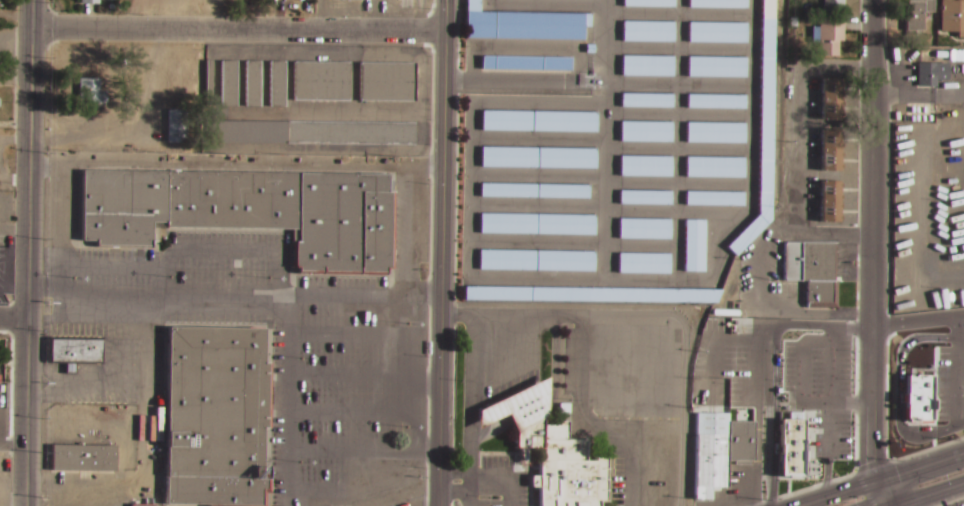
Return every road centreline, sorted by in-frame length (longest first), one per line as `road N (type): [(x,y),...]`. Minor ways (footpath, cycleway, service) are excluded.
road 1 (residential): [(876,482),(875,0)]
road 2 (tertiary): [(25,505),(32,28)]
road 3 (tertiary): [(439,505),(446,33)]
road 4 (residential): [(32,28),(446,33)]

